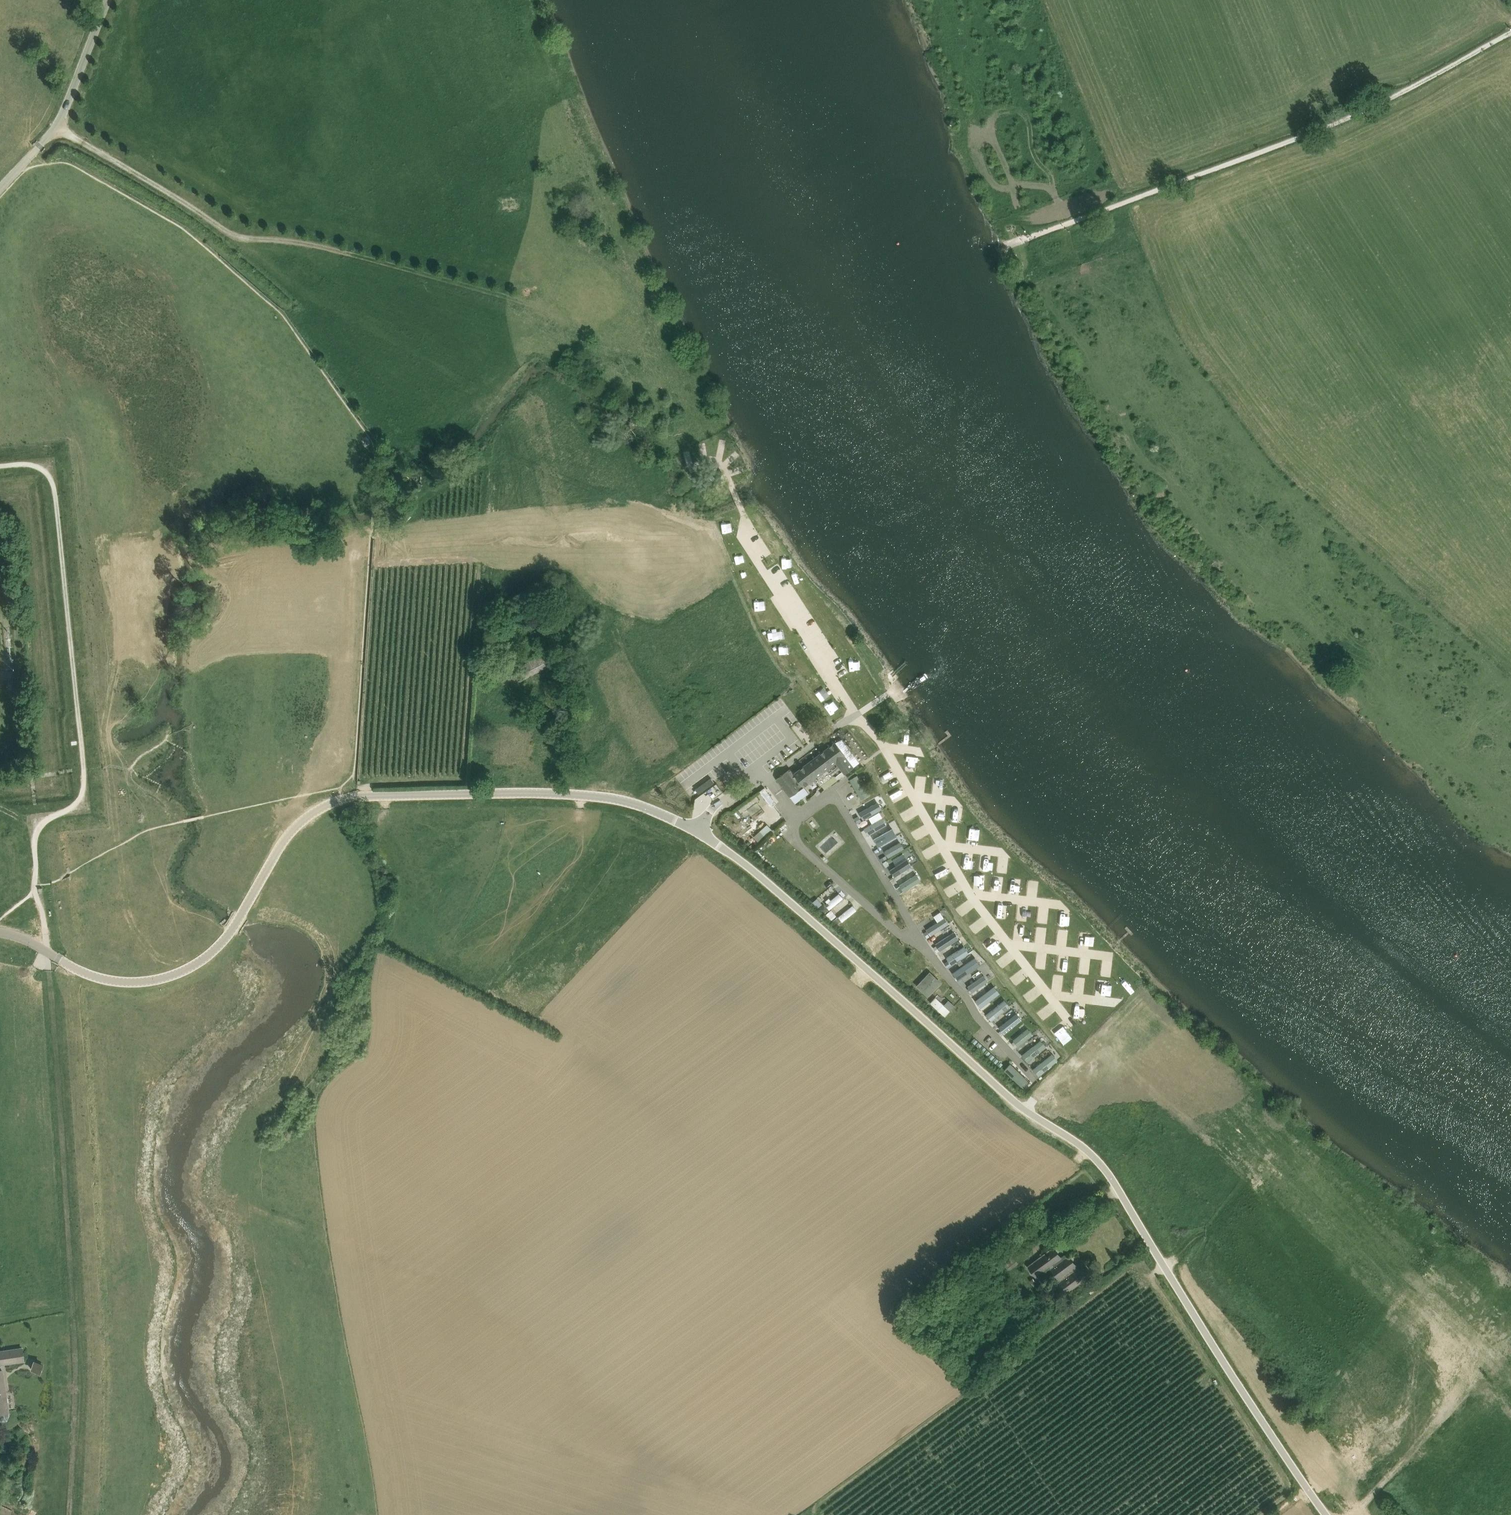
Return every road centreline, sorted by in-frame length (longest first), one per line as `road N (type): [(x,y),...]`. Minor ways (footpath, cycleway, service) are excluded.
road 1 (unclassified): [(1327,1514),(1100,1163),(1018,1104),(699,833)]
road 2 (unclassified): [(699,833),(649,808),(585,795),(357,795),(293,829),(228,936),(180,972),(110,980),(0,932)]
road 3 (track): [(71,1514),(76,1359),(50,971)]
road 4 (track): [(56,126),(229,234),(323,247),(520,300)]
road 5 (unclassified): [(900,685),(769,778),(719,802),(699,833)]
road 6 (unclassified): [(0,189),(56,126),(107,0)]

